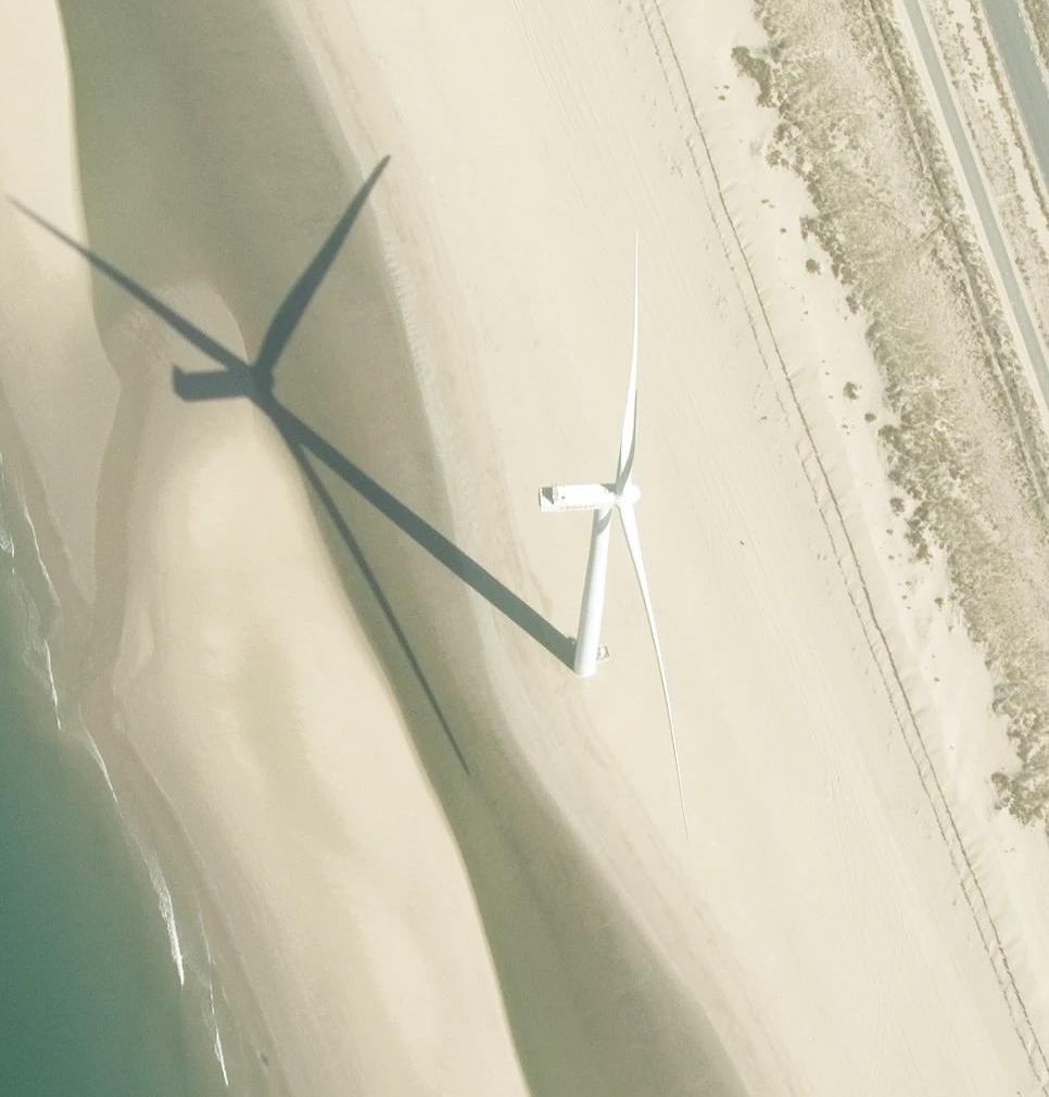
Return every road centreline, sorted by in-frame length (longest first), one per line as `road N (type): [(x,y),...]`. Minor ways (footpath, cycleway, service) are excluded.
road 1 (unclassified): [(998,0),(1048,143)]

